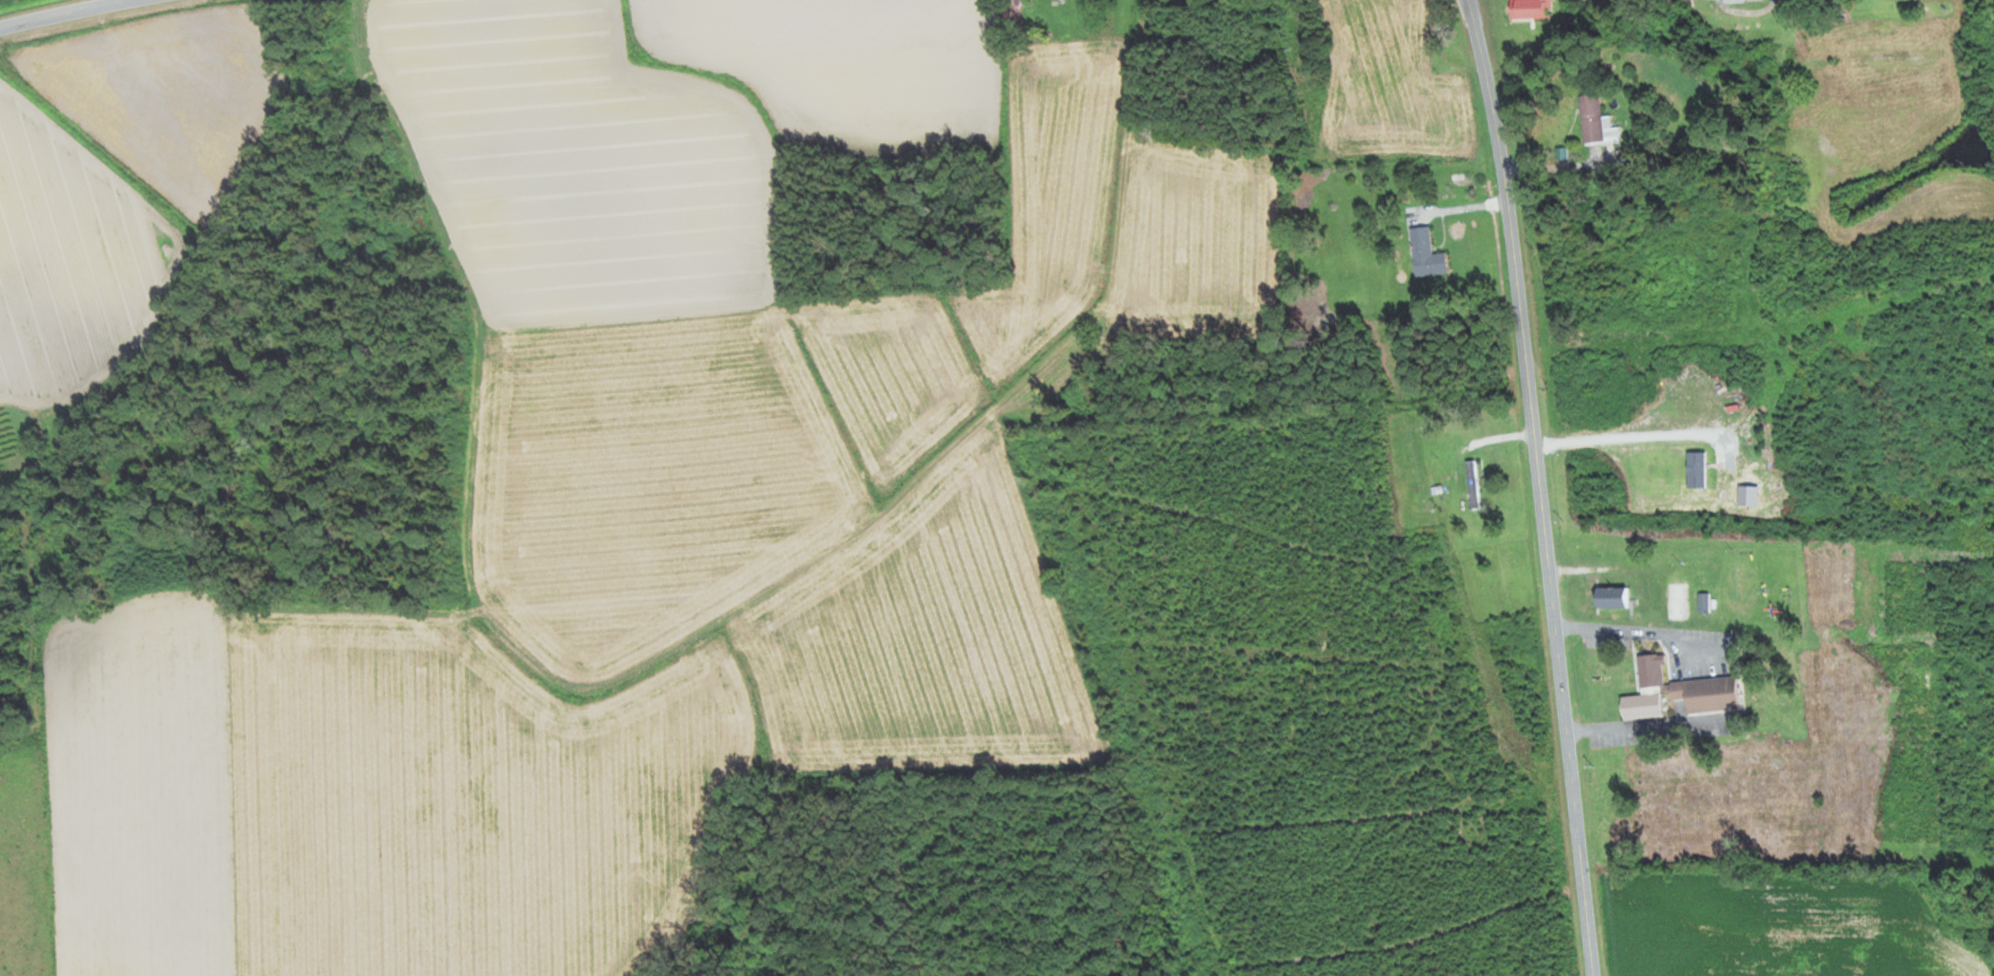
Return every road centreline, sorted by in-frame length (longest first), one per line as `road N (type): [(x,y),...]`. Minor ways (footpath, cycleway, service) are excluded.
road 1 (secondary): [(1595,975),(1507,180),(1470,0)]
road 2 (tertiary): [(0,28),(123,0)]

